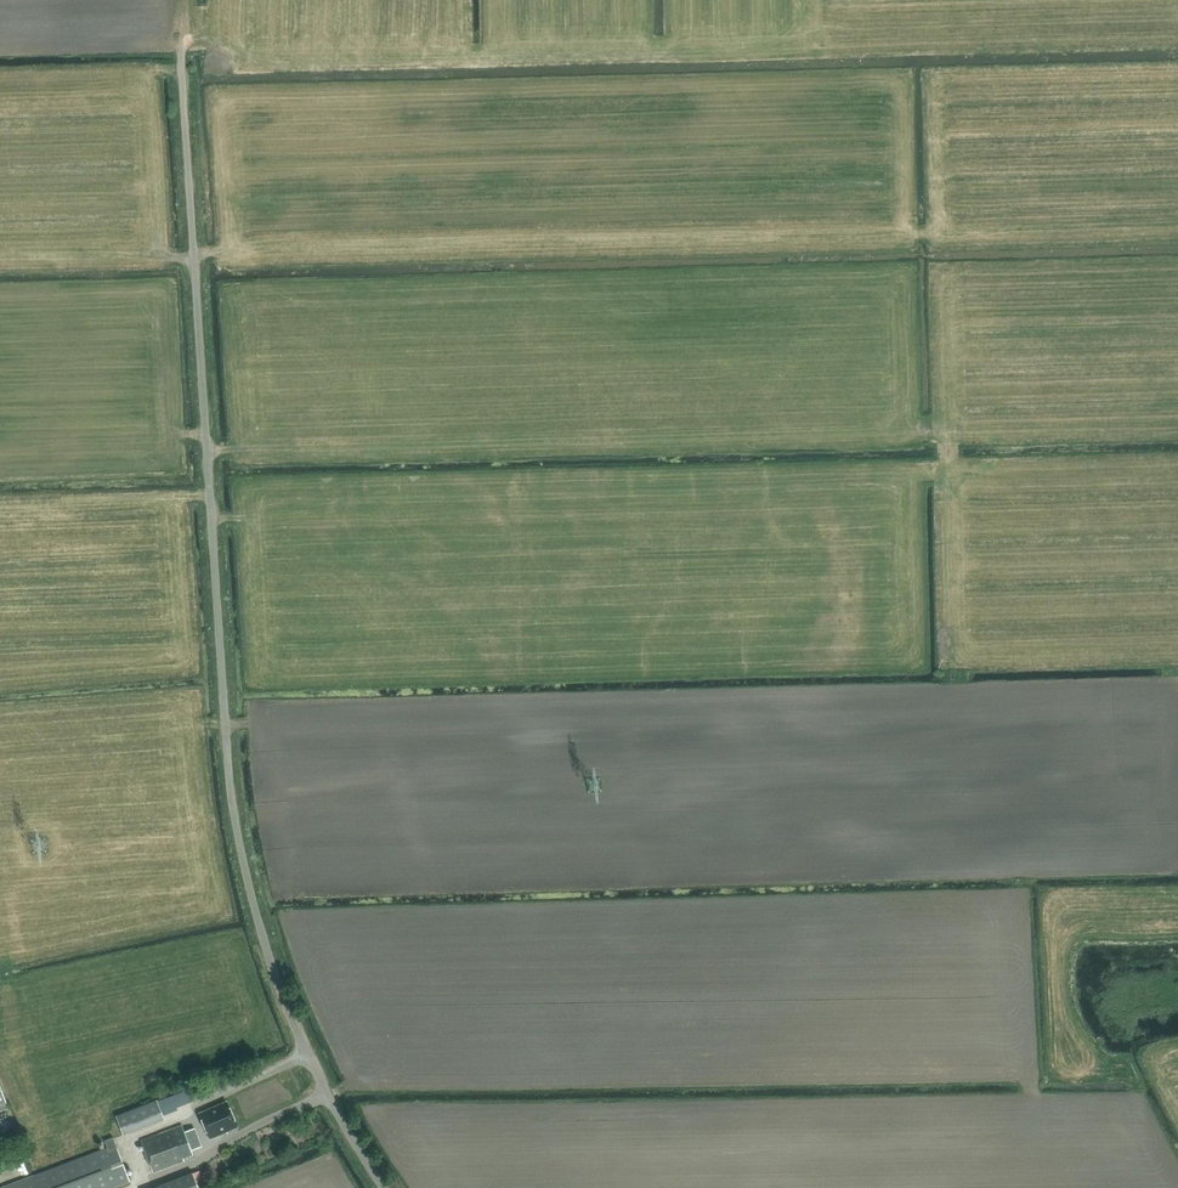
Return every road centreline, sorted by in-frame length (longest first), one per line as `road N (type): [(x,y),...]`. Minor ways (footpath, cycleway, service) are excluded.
road 1 (unclassified): [(384,1187),(288,1008),(232,805),(181,59)]

